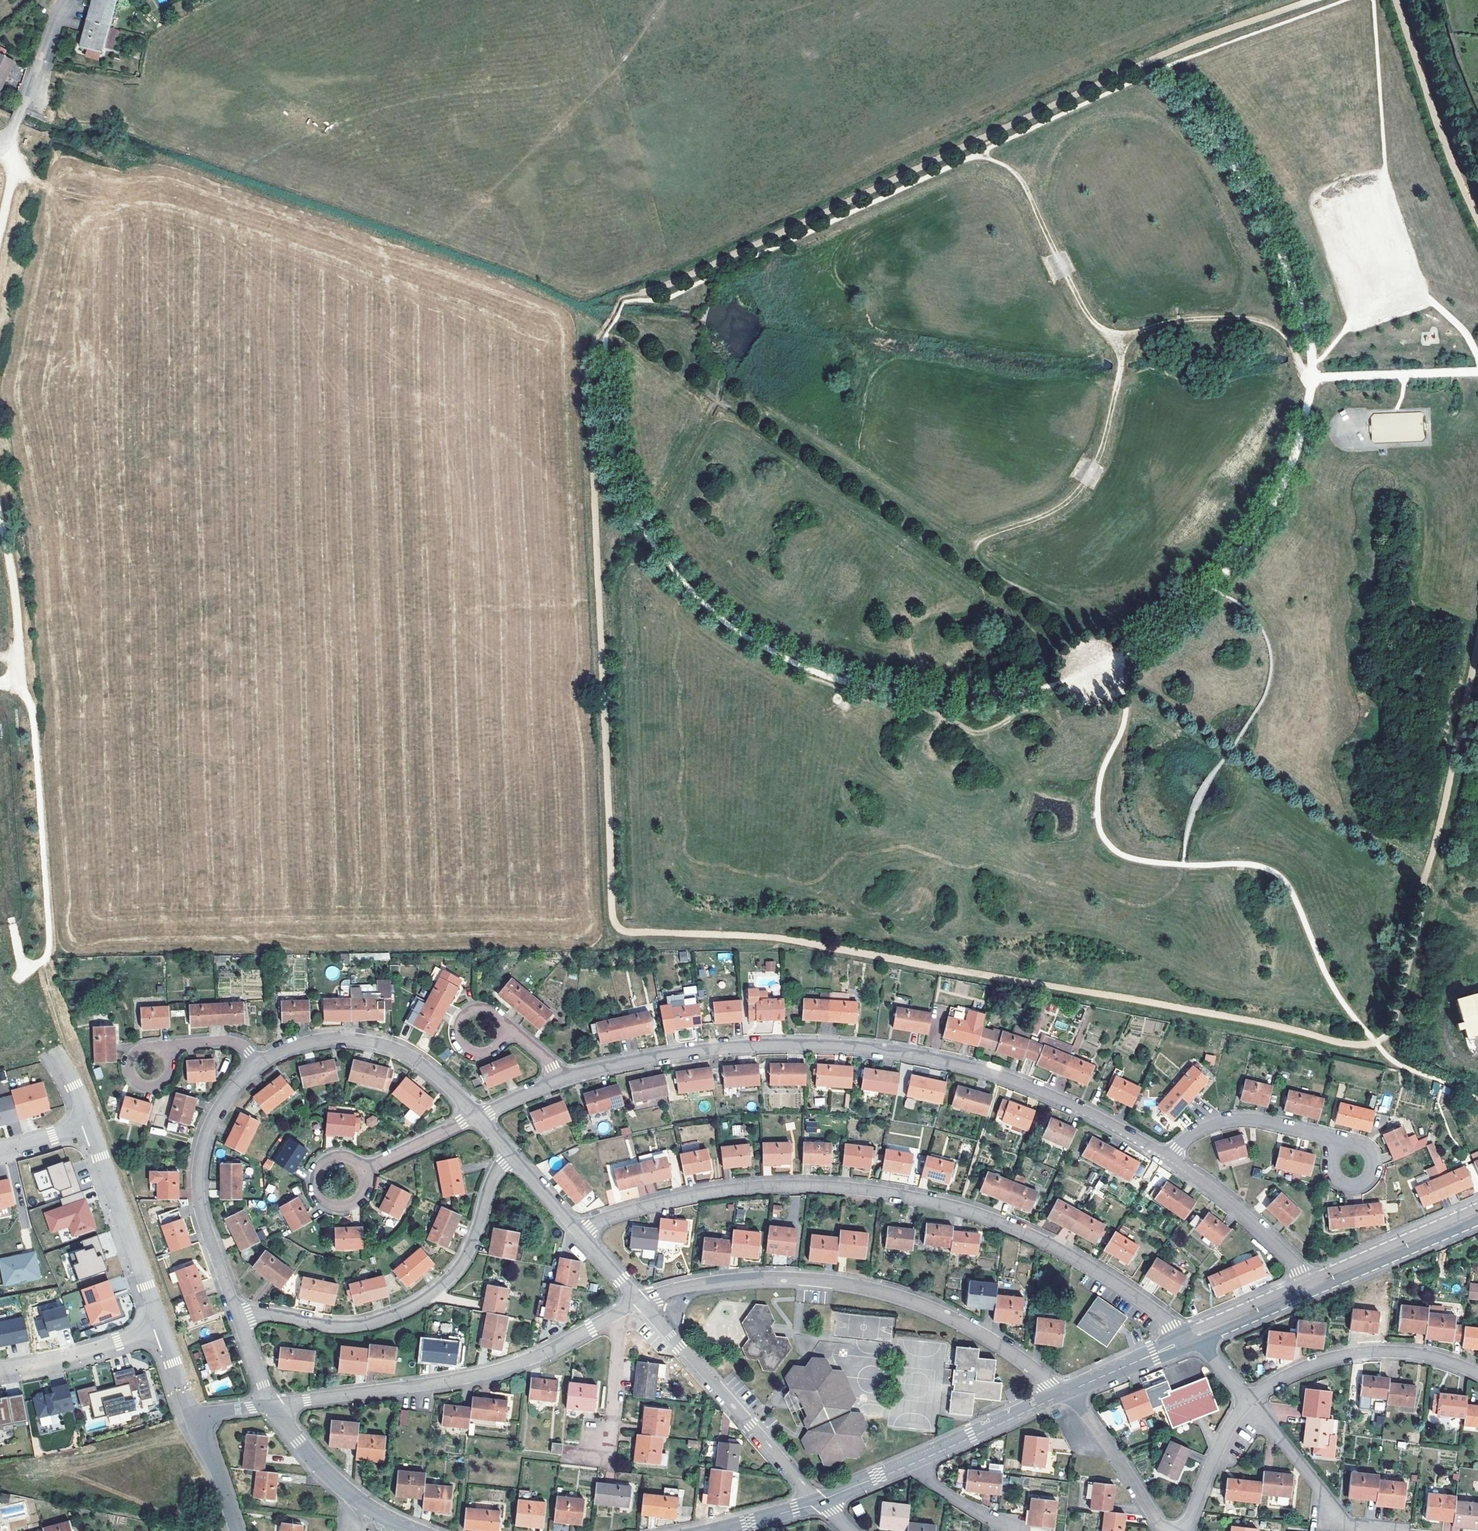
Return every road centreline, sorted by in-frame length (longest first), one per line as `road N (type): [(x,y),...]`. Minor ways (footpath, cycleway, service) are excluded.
road 1 (residential): [(579,1231),(678,1201),(757,1189),(921,1201),(1067,1253),(1188,1339)]
road 2 (residential): [(562,1078),(749,1045),(913,1054),(1046,1093),(1166,1158)]
road 3 (residential): [(640,1301),(746,1282),(867,1290),(998,1345),(1064,1394)]
road 4 (residential): [(272,1407),(506,1371),(618,1313)]
road 5 (residential): [(241,1319),(351,1327),(416,1306),(471,1255),(509,1153)]
road 6 (track): [(15,656),(15,679),(34,712),(47,954)]
road 7 (residential): [(259,1068),(211,1128),(201,1185),(202,1212),(241,1319)]
road 8 (residential): [(640,1301),(819,1503)]
road 9 (residential): [(477,1117),(428,1070),(382,1047),(333,1042),(259,1068)]
road 10 (residential): [(1477,1374),(1419,1354),(1363,1352),(1278,1379),(1248,1402)]
road 11 (residential): [(89,1125),(159,1327)]
road 12 (residential): [(1248,1402),(1344,1520),(1394,1530)]
road 13 (track): [(1,141),(12,176),(0,334)]
road 14 (residential): [(1166,1158),(1205,1133),(1244,1122),(1342,1146)]
road 15 (residential): [(1477,1206),(1306,1279)]
road 16 (residential): [(1166,1158),(1220,1195),(1306,1279)]
road 17 (residential): [(272,1407),(339,1489),(407,1530)]
road 18 (residential): [(1317,1291),(1477,1224)]
road 19 (residential): [(1064,1394),(1162,1530)]
road 20 (residential): [(0,1371),(159,1327)]
road 21 (residential): [(917,1461),(1064,1394)]
road 22 (residential): [(0,141),(13,127),(62,0)]
road 23 (track): [(0,526),(19,601),(15,656),(0,655)]
road 24 (residential): [(1248,1402),(1185,1530)]
road 25 (residential): [(364,1173),(351,1161),(331,1161),(319,1175),(318,1193),(332,1207),(349,1208),(367,1184)]
road 26 (residential): [(1188,1339),(1213,1336),(1317,1291)]
road 27 (residential): [(609,1450),(618,1313)]
road 28 (residential): [(1064,1394),(1188,1339)]
road 29 (residential): [(1342,1146),(1332,1177),(1360,1190),(1373,1180),(1376,1159),(1363,1145),(1348,1144)]
road 30 (residential): [(1306,1279),(1199,1326),(1188,1339)]
road 31 (residential): [(504,1030),(491,1054),(471,1053),(461,1041),(461,1024),(477,1012),(502,1024)]
road 32 (residential): [(477,1117),(364,1173)]
road 33 (residential): [(917,1461),(930,1484),(1015,1530)]

